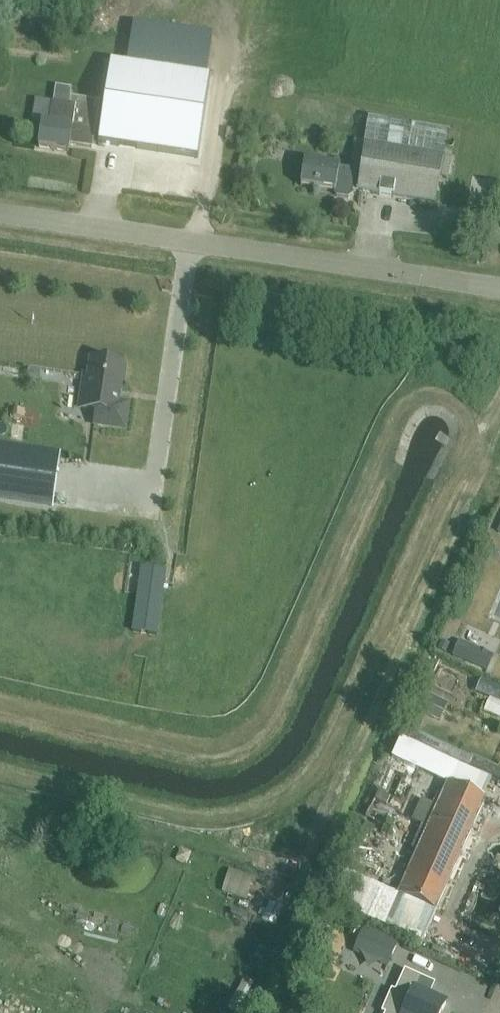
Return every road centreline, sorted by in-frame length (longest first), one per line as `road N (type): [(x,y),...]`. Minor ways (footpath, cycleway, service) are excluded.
road 1 (track): [(0,712),(180,755),(240,749),(268,726),(403,409),(413,399),(447,397),(489,432),(499,410)]
road 2 (residential): [(499,286),(0,212)]

